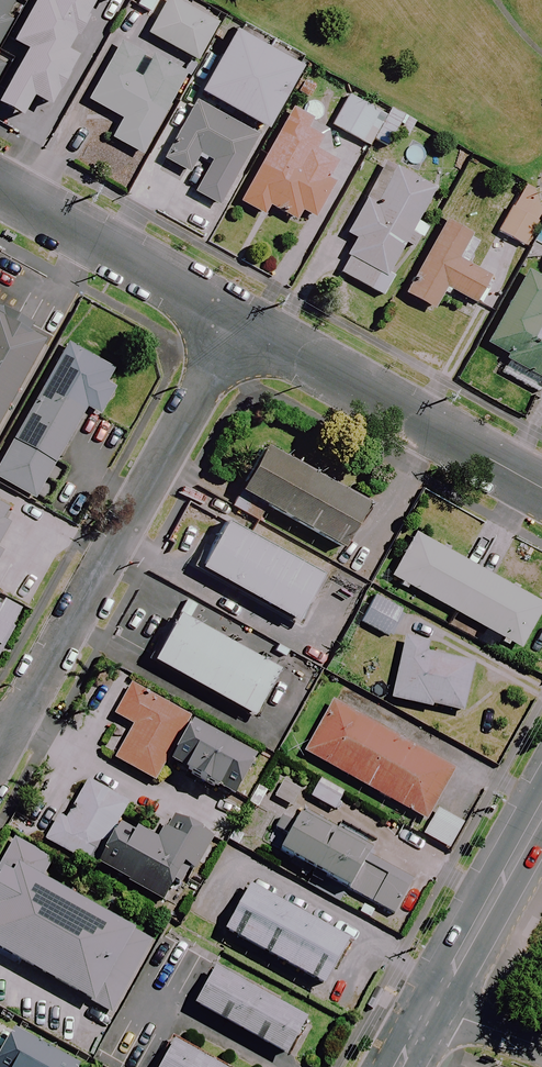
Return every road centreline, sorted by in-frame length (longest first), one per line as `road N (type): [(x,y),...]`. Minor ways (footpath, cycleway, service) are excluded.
road 1 (residential): [(240,322),(0,753)]
road 2 (residential): [(240,322),(541,489)]
road 3 (secondary): [(541,805),(397,1066)]
road 4 (residential): [(0,184),(240,322)]

